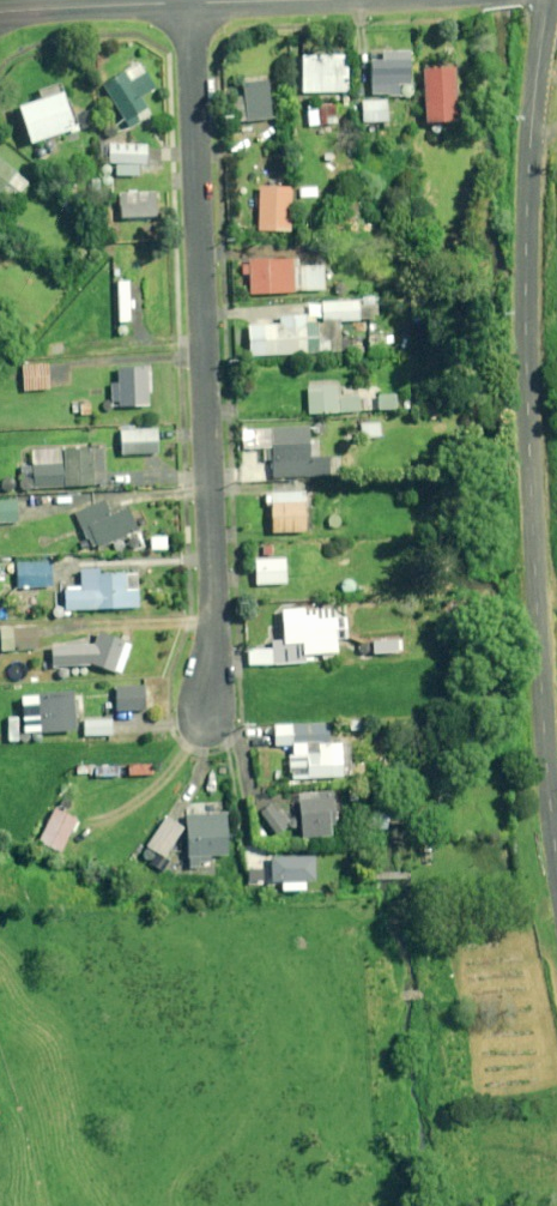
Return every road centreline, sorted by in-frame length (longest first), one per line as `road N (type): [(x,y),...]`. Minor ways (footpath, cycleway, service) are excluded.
road 1 (unclassified): [(556,841),(528,297),(533,147),(551,0)]
road 2 (residential): [(192,3),(214,612),(207,706)]
road 3 (residential): [(192,3),(0,12)]

